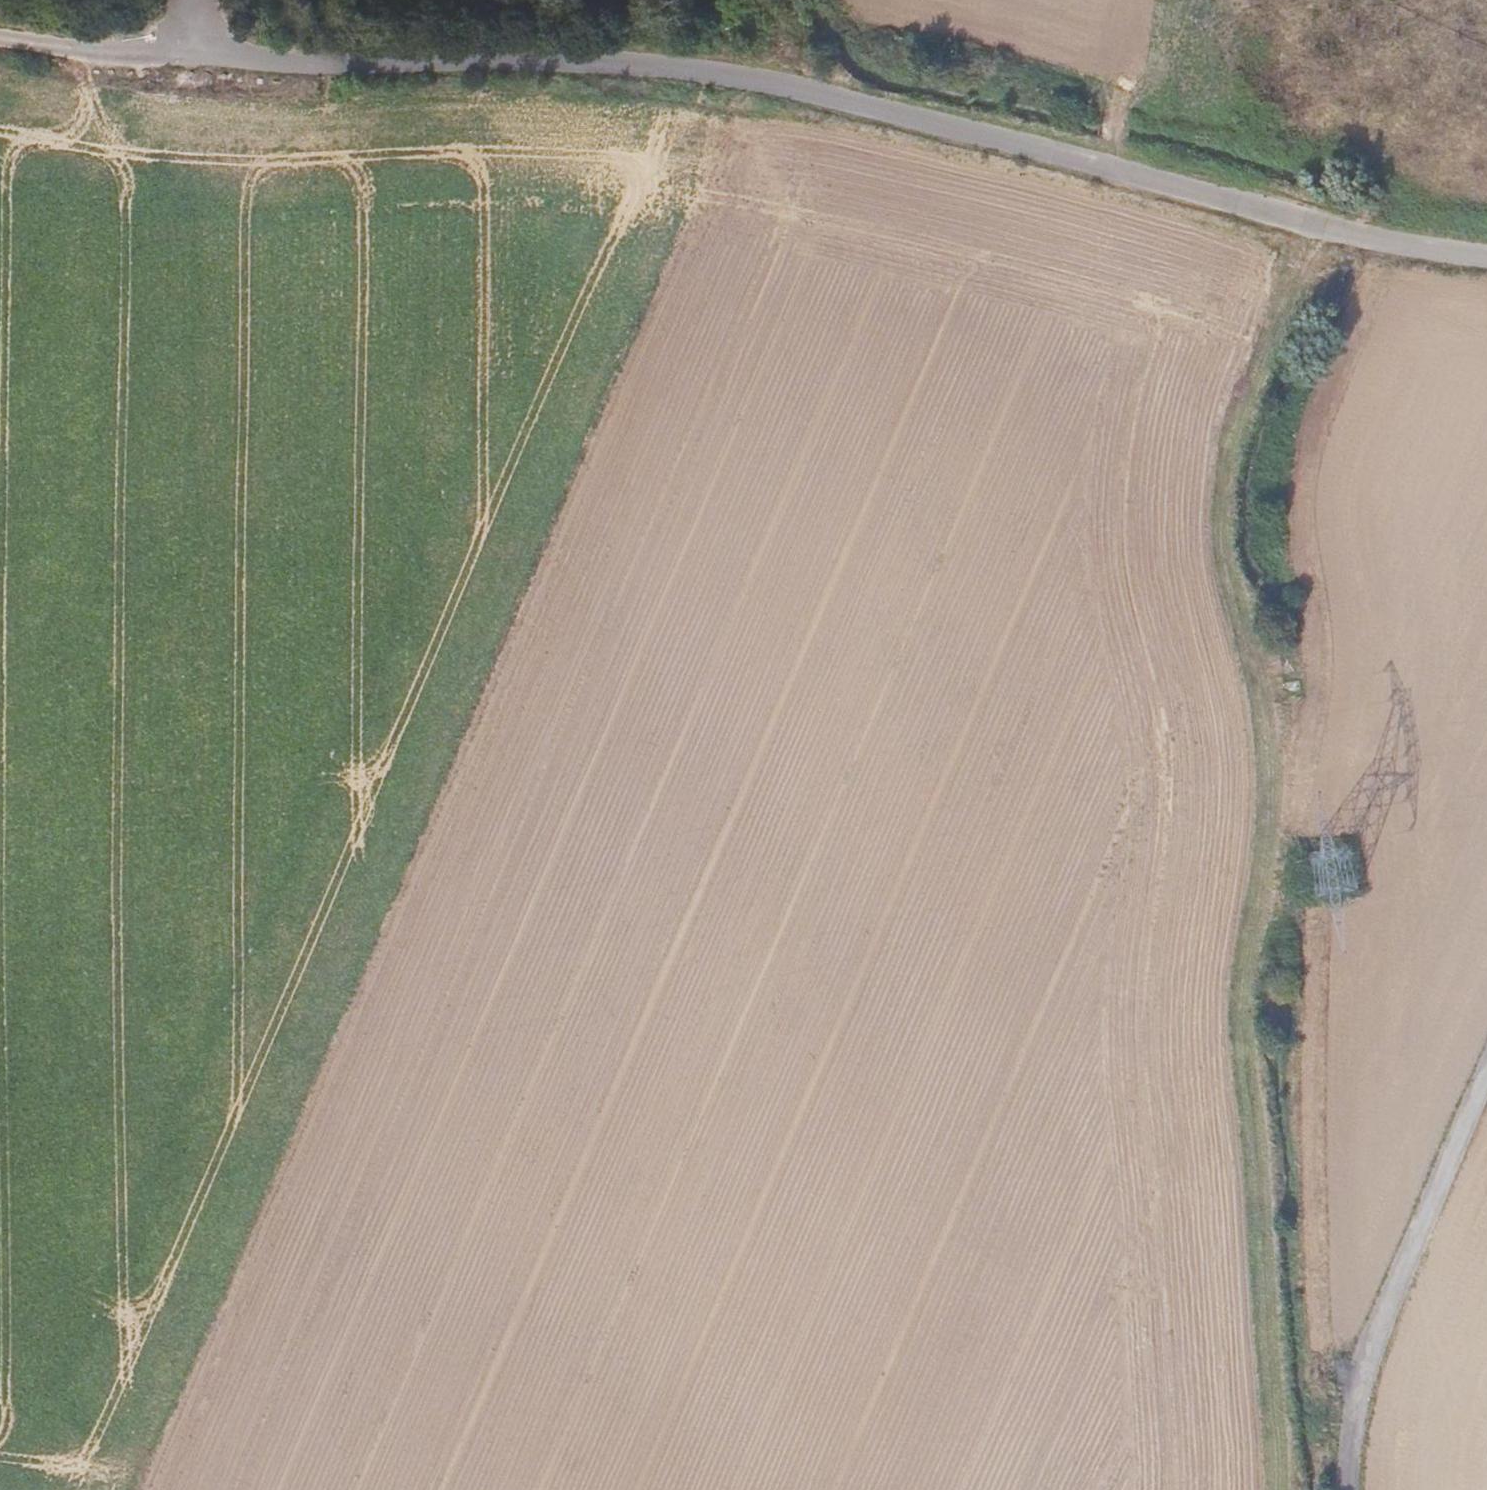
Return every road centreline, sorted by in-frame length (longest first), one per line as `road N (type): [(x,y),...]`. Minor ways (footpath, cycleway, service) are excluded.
road 1 (unclassified): [(199,0),(205,53),(710,73),(1337,231),(1486,260)]
road 2 (unclassified): [(1486,1068),(1352,1386),(1338,1489)]

